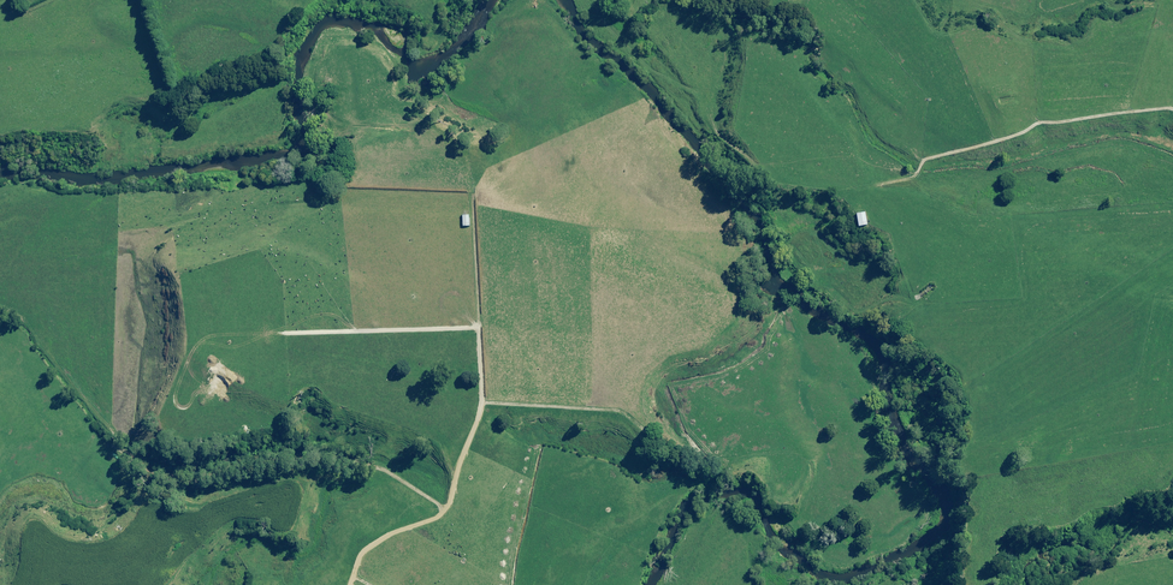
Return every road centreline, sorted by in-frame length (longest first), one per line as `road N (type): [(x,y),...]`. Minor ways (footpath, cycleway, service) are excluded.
road 1 (track): [(802,505),(817,483),(813,455),(748,457),(711,470),(689,465),(622,413),(484,410)]
road 2 (track): [(445,509),(386,465),(276,458),(189,486),(136,458),(112,460)]
road 3 (track): [(852,177),(905,187),(924,163),(1029,126),(1168,104),(1172,109)]
road 4 (track): [(1172,303),(1094,314),(981,378)]
road 5 (track): [(484,410),(474,208)]
road 6 (track): [(350,584),(364,556),(445,509)]

